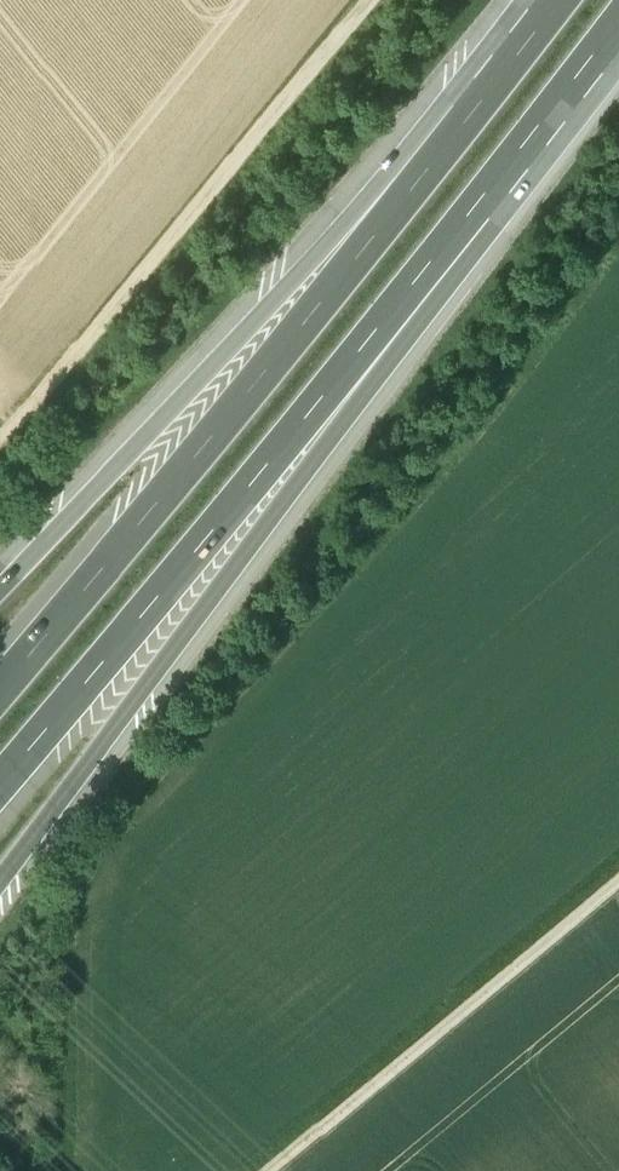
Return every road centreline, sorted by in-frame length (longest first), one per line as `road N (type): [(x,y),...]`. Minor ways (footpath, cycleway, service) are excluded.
road 1 (motorway): [(0,868),(158,677),(478,205)]
road 2 (motorway): [(474,108),(0,696)]
road 3 (motorway): [(0,786),(120,652),(478,205)]
road 4 (motorway): [(474,108),(355,215),(0,599)]
road 5 (track): [(368,0),(0,444)]
road 6 (track): [(270,1170),(618,879)]
road 7 (motorway): [(478,205),(618,21)]
road 8 (motorway): [(558,0),(474,108)]

